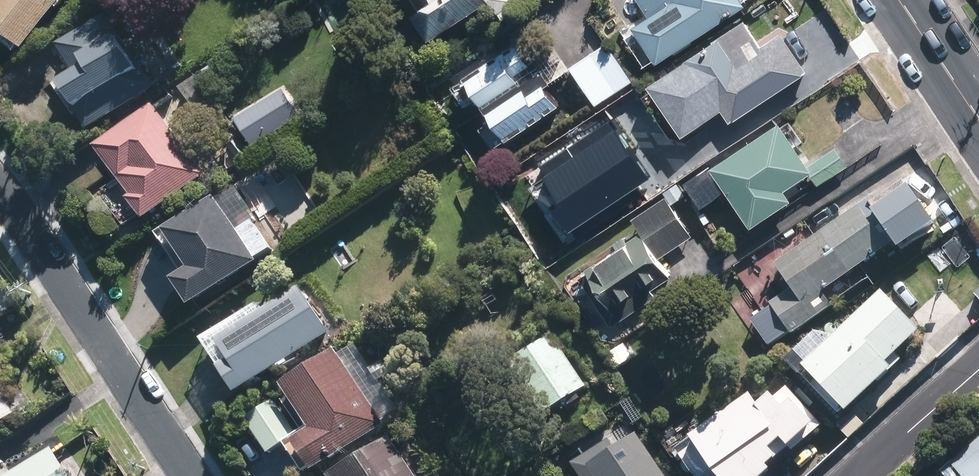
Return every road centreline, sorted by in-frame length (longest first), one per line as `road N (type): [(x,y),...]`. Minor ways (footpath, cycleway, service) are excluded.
road 1 (residential): [(187,475),(42,247),(0,196)]
road 2 (residential): [(862,475),(978,371)]
road 3 (secondary): [(900,0),(978,119)]

